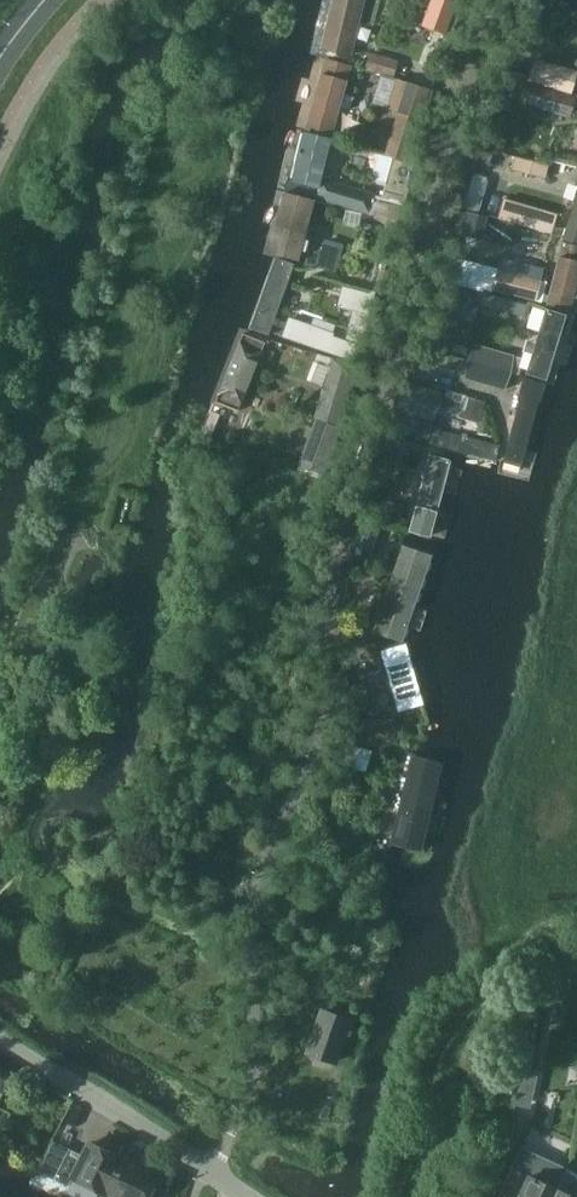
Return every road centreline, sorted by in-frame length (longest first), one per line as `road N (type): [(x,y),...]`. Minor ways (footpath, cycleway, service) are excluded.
road 1 (unclassified): [(255,1196),(0,1038)]

